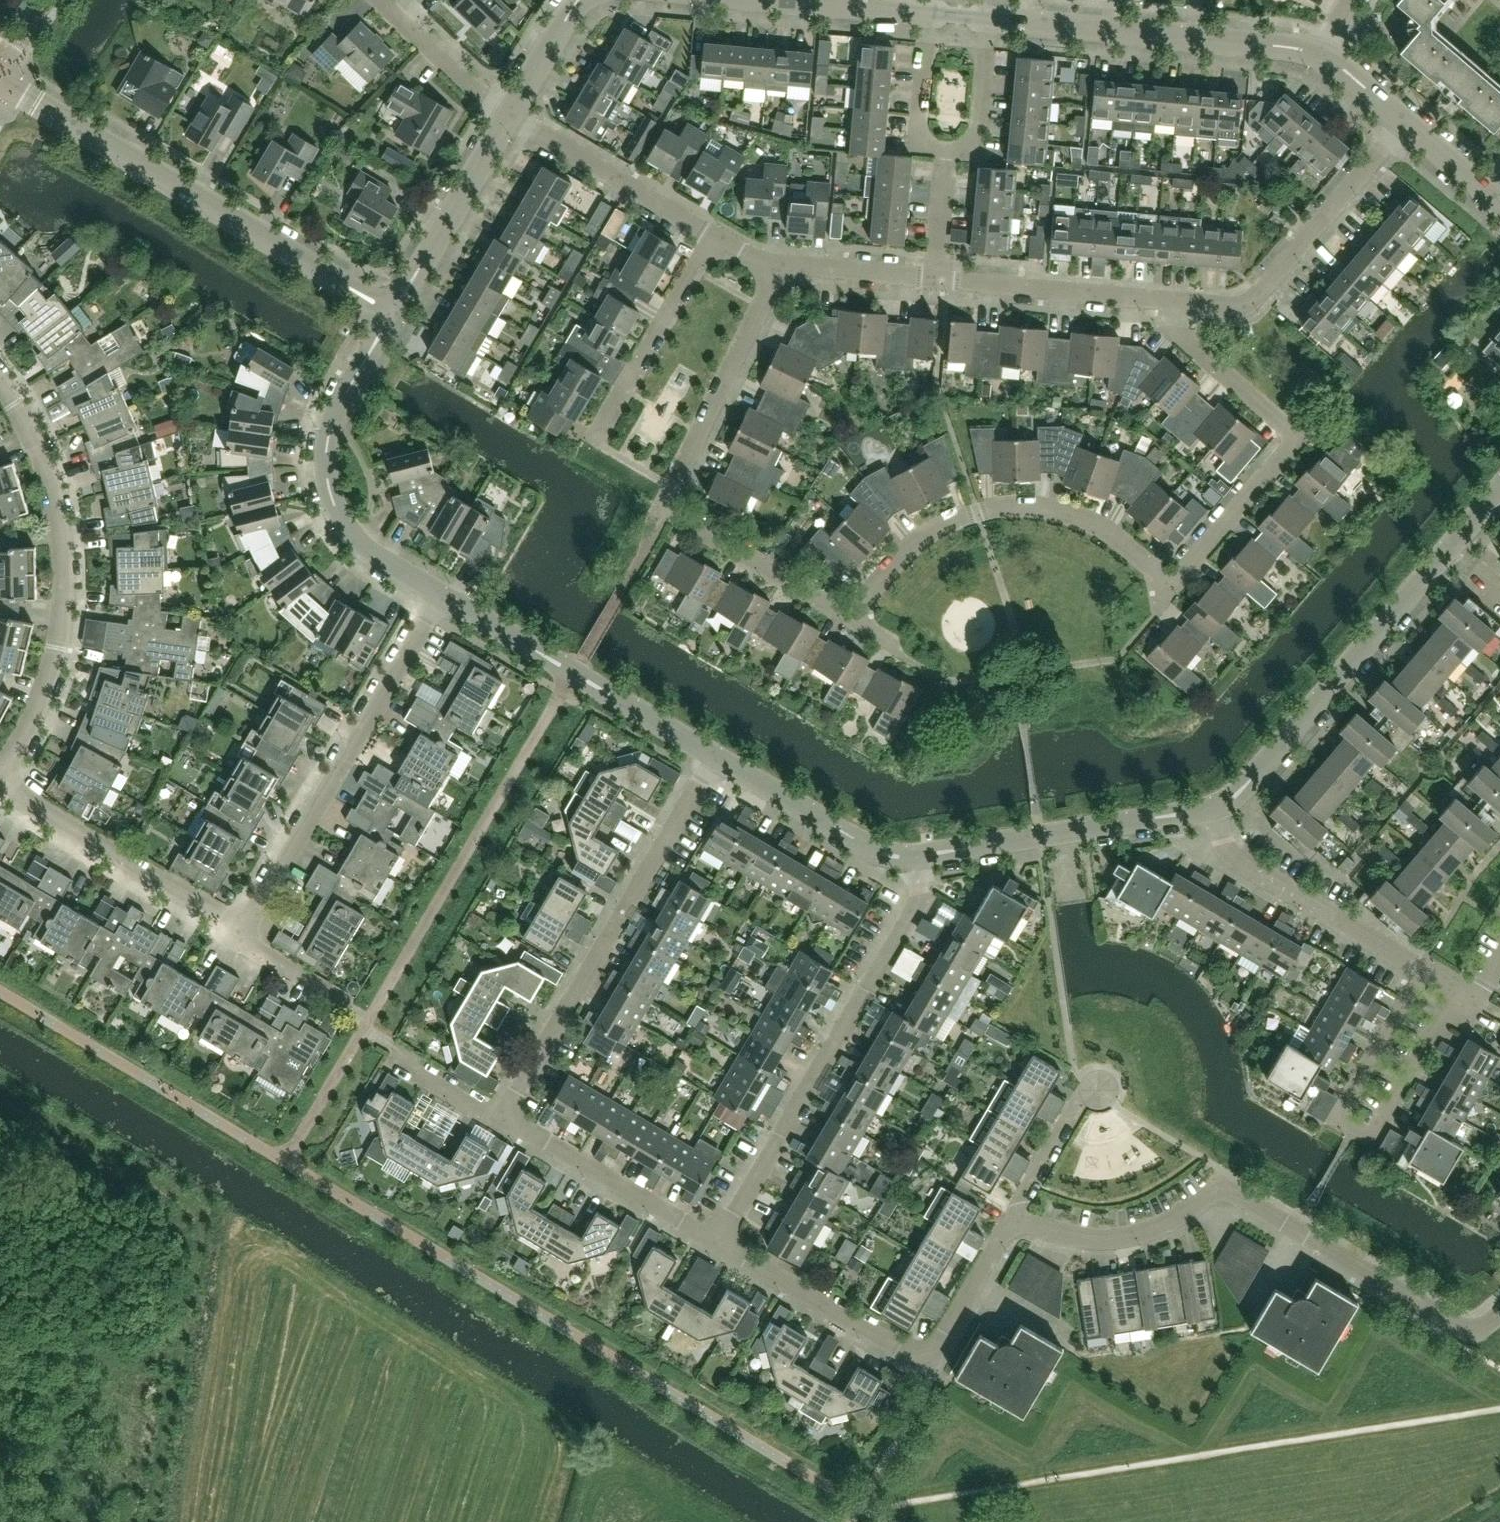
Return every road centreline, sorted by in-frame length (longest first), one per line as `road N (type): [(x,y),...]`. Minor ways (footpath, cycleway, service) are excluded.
road 1 (residential): [(846,614),(902,549),(978,510),(1064,511),(1100,524),(1173,586),(1282,455),(1284,429),(1174,324),(1177,299)]
road 2 (residential): [(1015,1215),(1056,1233),(1112,1239),(1169,1223),(1222,1185),(1458,1324),(1489,1324),(1499,1315)]
road 3 (tertiary): [(393,313),(0,79)]
road 4 (residential): [(720,1242),(901,934),(920,896),(916,858)]
road 5 (residential): [(0,781),(42,708),(64,603),(58,515),(26,428),(0,388)]
road 6 (residential): [(497,1117),(714,764)]
road 7 (residential): [(720,1242),(925,1365),(1015,1215)]
road 8 (residential): [(246,928),(440,595)]
road 9 (residential): [(1215,808),(1236,795),(1455,546)]
road 10 (residential): [(440,595),(357,539),(328,479),(332,424),(393,313)]
road 11 (tertiary): [(1323,52),(990,18)]
road 12 (residential): [(714,764),(440,595)]
road 13 (residential): [(1177,299),(1253,305),(1400,117)]
road 14 (residential): [(916,858),(1215,808)]
road 15 (residential): [(0,784),(246,928)]
road 16 (residential): [(663,506),(775,267)]
road 17 (residential): [(1413,966),(1224,847),(1215,808)]
road 18 (residential): [(720,1242),(497,1117)]
road 19 (residential): [(1177,299),(934,277)]
road 20 (residential): [(591,440),(711,233)]
road 21 (residential): [(711,233),(510,116)]
road 22 (tertiary): [(510,116),(393,313)]
road 23 (residential): [(916,858),(882,855),(714,764)]
road 24 (residential): [(846,614),(663,506)]
road 25 (residential): [(1348,1135),(1373,1143),(1454,988)]
road 26 (residential): [(1348,1135),(1331,1120),(1413,966)]
road 27 (residential): [(510,116),(379,0)]
road 28 (residential): [(934,277),(775,267)]
road 29 (residential): [(927,12),(918,123),(929,147),(946,155)]
road 30 (residential): [(946,155),(970,145),(979,129),(990,18)]
road 31 (residential): [(1015,1215),(1092,1085)]
road 32 (tertiary): [(927,12),(791,0)]
road 33 (residential): [(246,928),(252,949),(349,1009)]
road 34 (tertiary): [(579,0),(510,116)]
road 35 (tertiary): [(1499,203),(1400,117)]
road 36 (residential): [(934,277),(946,155)]
road 37 (residential): [(497,1117),(391,1057)]

